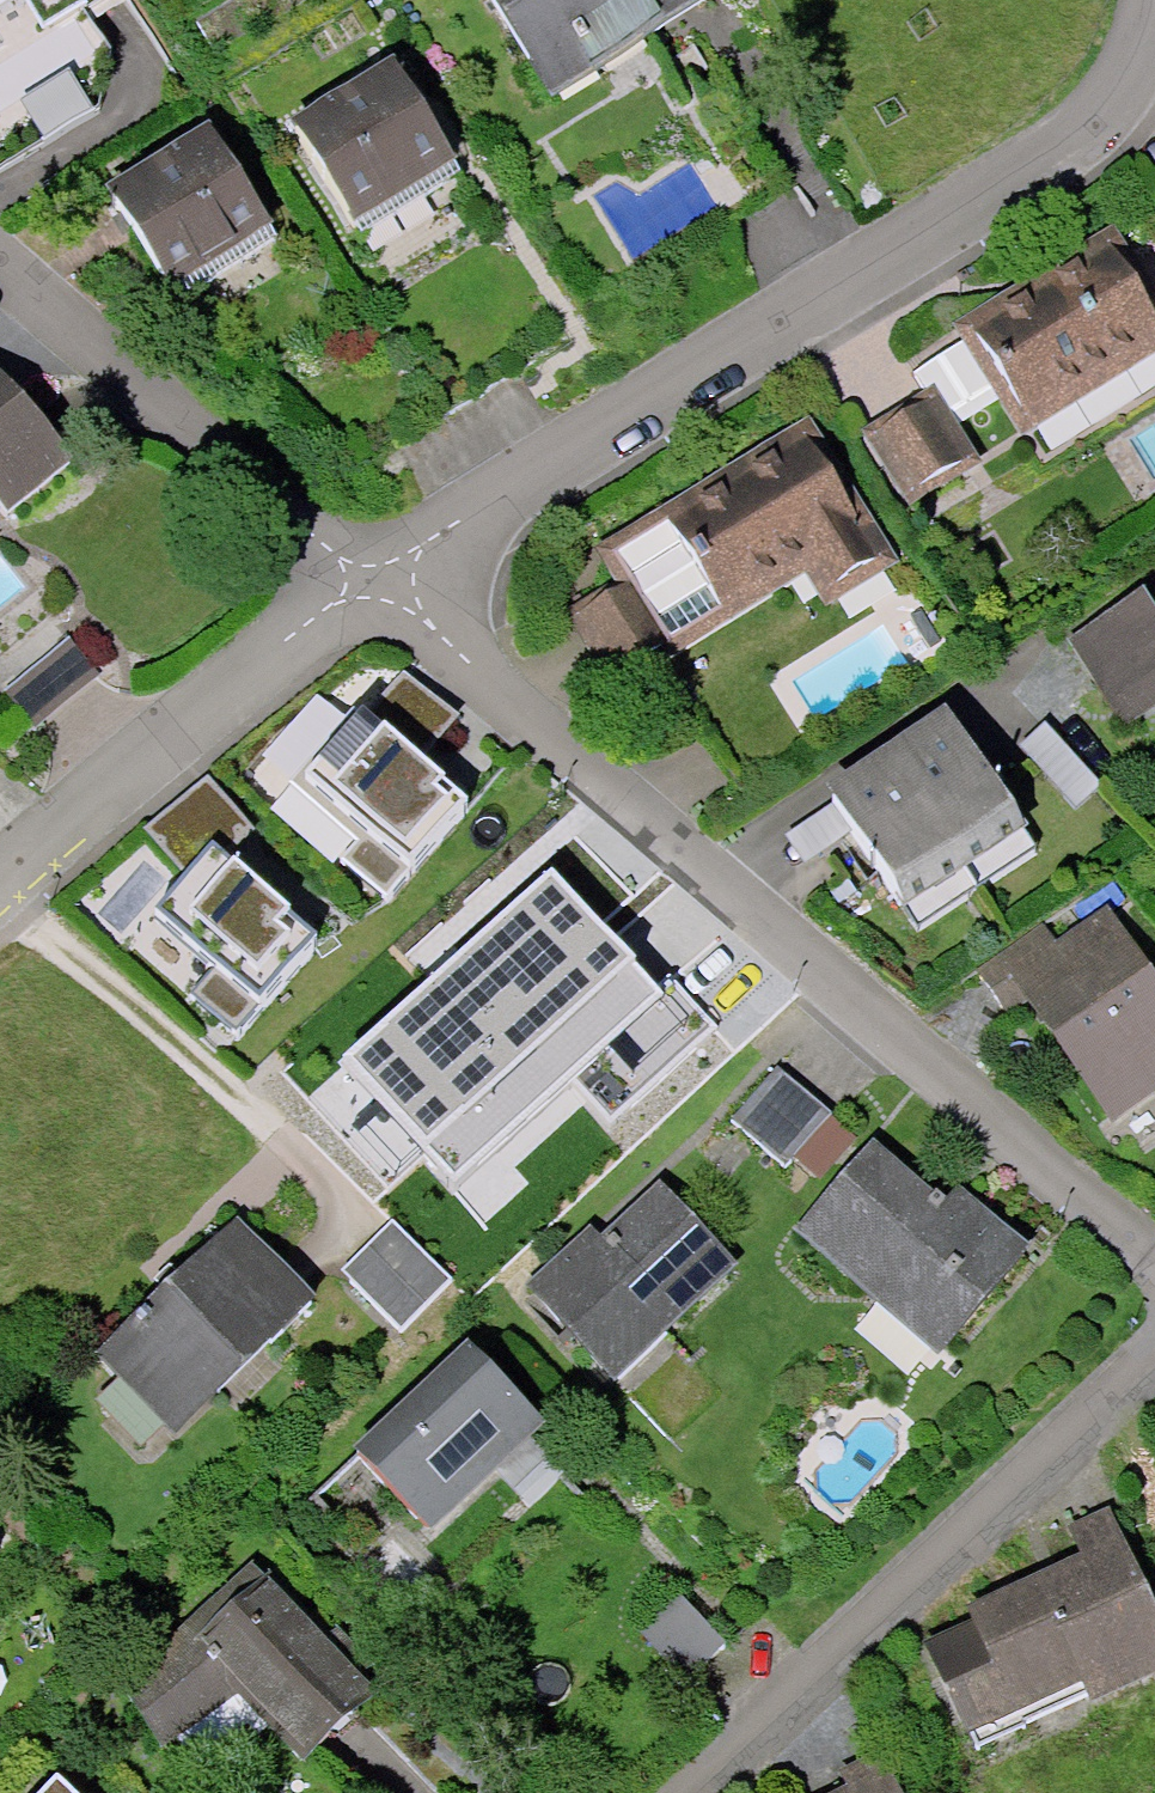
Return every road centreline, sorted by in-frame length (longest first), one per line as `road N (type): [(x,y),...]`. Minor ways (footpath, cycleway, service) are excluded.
road 1 (residential): [(1154,1243),(384,576)]
road 2 (residential): [(384,576),(1052,167),(1117,109),(1154,22)]
road 3 (residential): [(690,1792),(1154,1351)]
road 4 (residential): [(384,576),(69,318),(0,247)]
road 5 (residential): [(0,897),(384,576)]

